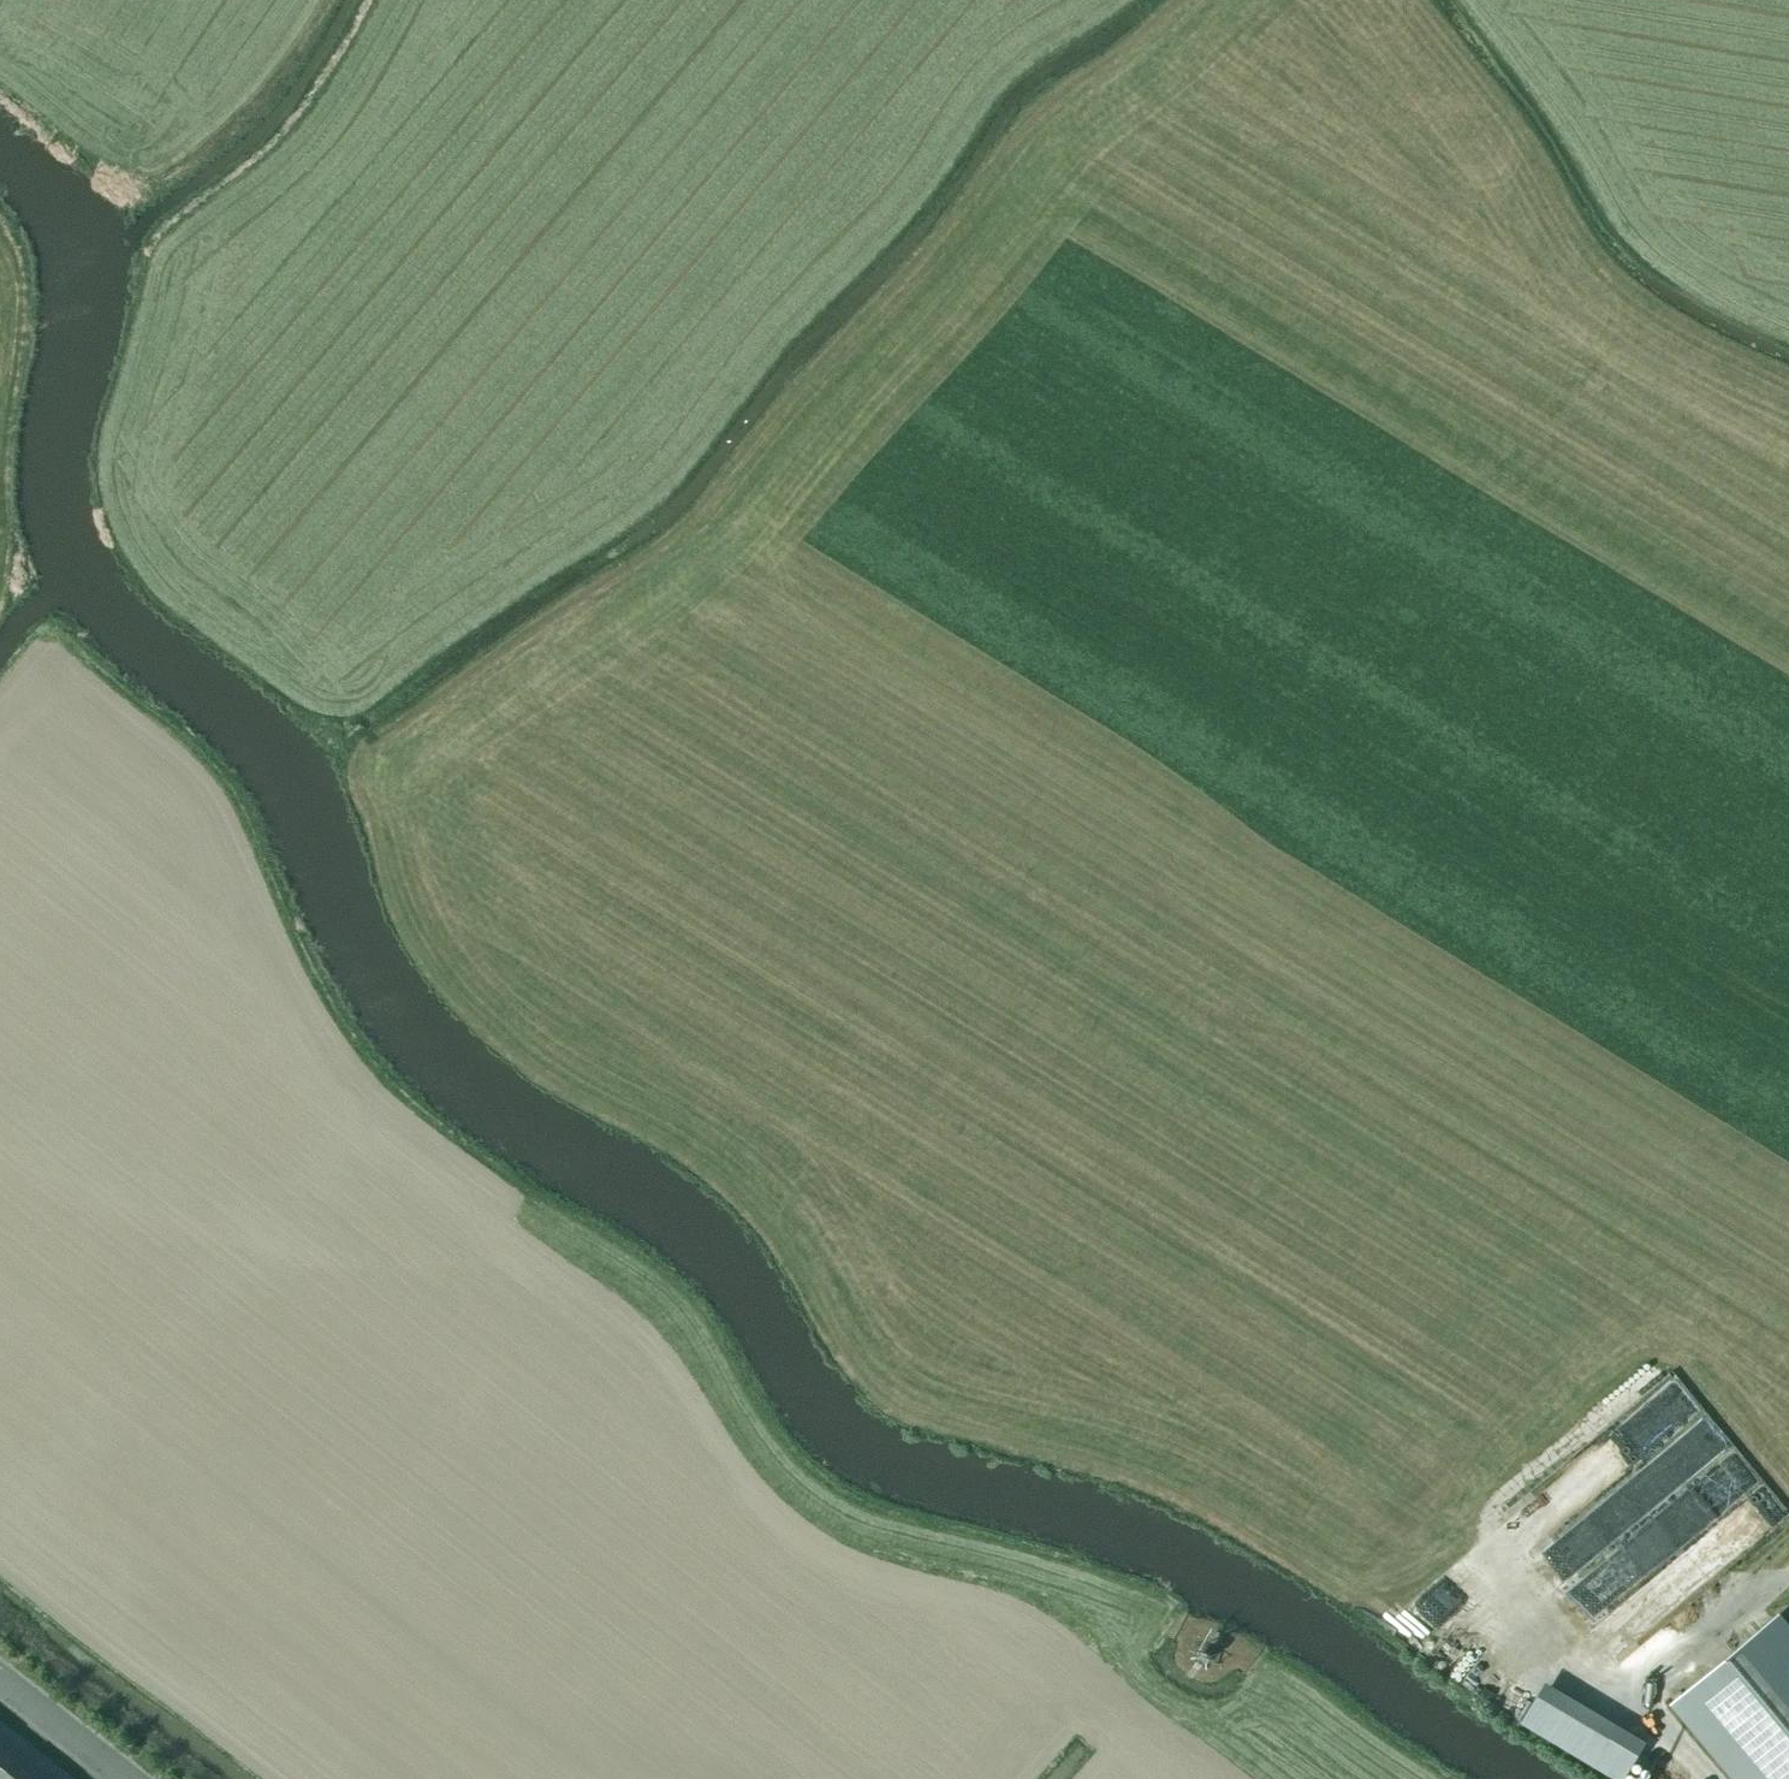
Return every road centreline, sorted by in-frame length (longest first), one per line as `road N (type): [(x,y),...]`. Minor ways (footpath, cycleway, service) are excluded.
road 1 (track): [(1788,1585),(1637,1705),(1711,1778)]
road 2 (unclassified): [(125,1778),(0,1681)]

